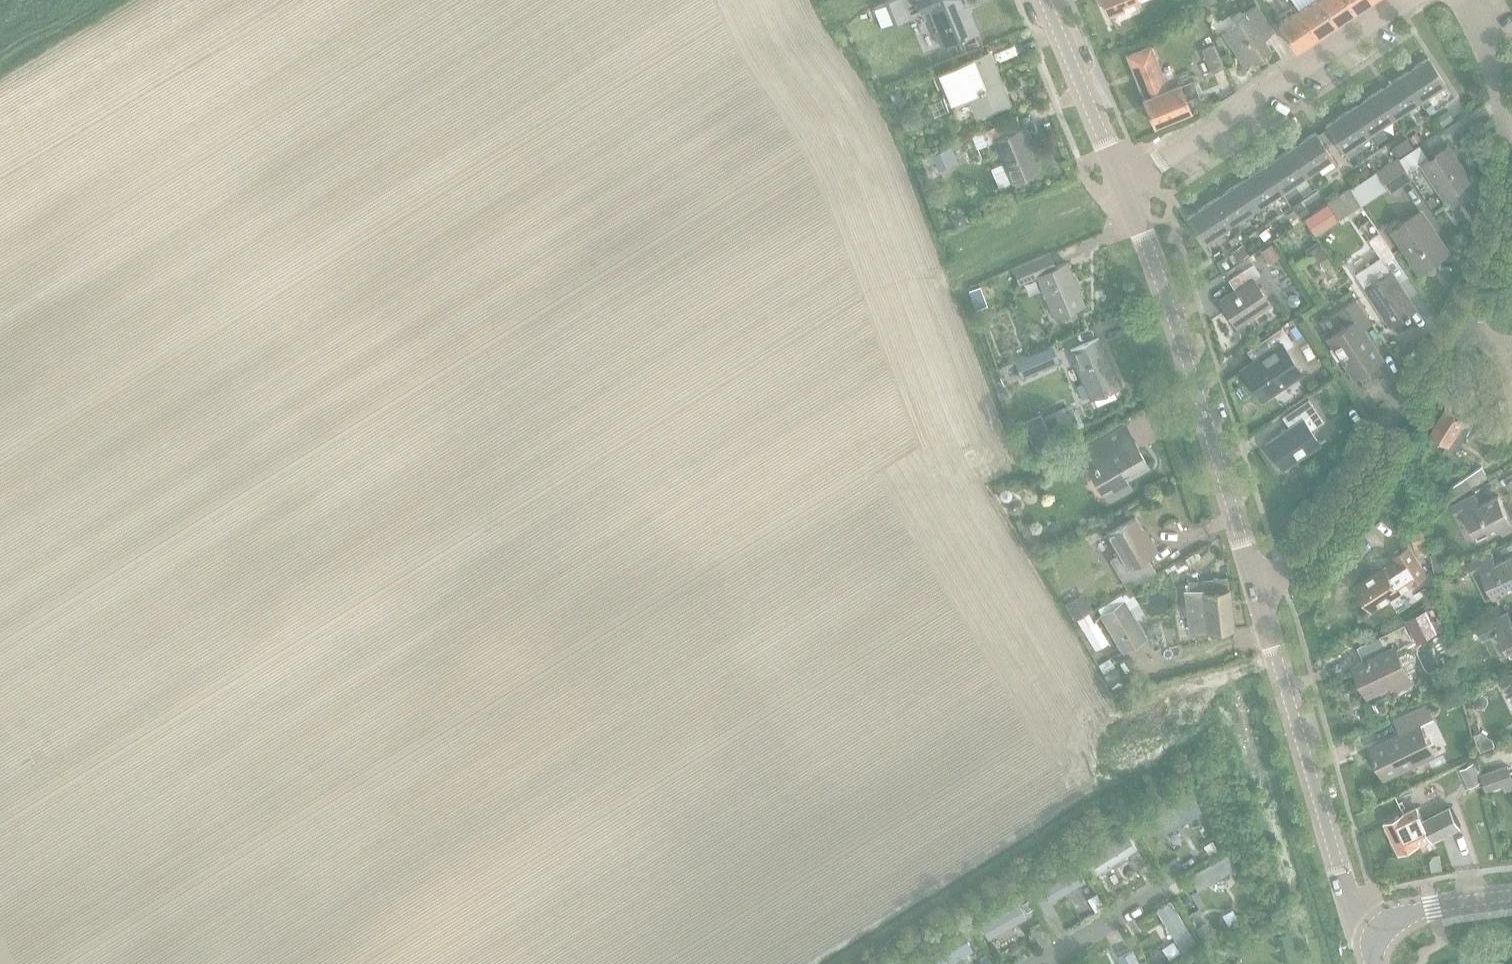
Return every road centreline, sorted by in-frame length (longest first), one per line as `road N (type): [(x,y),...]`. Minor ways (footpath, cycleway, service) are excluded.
road 1 (tertiary): [(1259,596),(1124,189)]
road 2 (tertiary): [(1378,927),(1347,897),(1259,596)]
road 3 (residential): [(1124,189),(1407,0)]
road 4 (residential): [(1259,596),(1290,566),(1457,323)]
road 5 (tertiary): [(1124,189),(1045,0)]
road 6 (residential): [(1457,323),(1504,262),(1511,192)]
road 7 (tertiary): [(1378,927),(1413,910),(1511,894)]
road 8 (residential): [(1511,125),(1507,98),(1456,0)]

